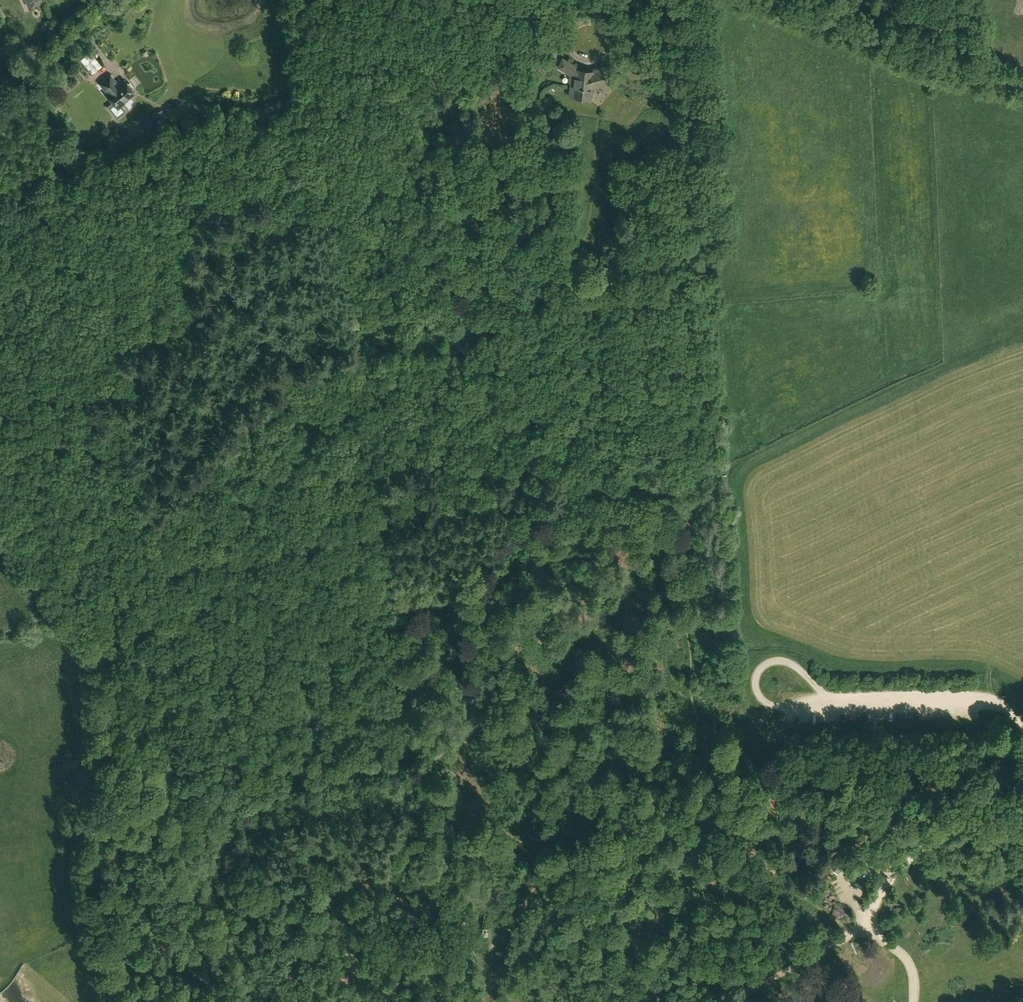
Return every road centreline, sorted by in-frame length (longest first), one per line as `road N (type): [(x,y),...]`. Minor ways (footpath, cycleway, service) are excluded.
road 1 (unclassified): [(1022,86),(768,0)]
road 2 (track): [(1022,773),(957,816),(889,884)]
road 3 (track): [(823,703),(795,666),(776,657),(753,664),(747,681),(757,699),(776,707)]
road 4 (track): [(887,700),(993,700),(1022,724)]
road 5 (track): [(730,1001),(850,933)]

